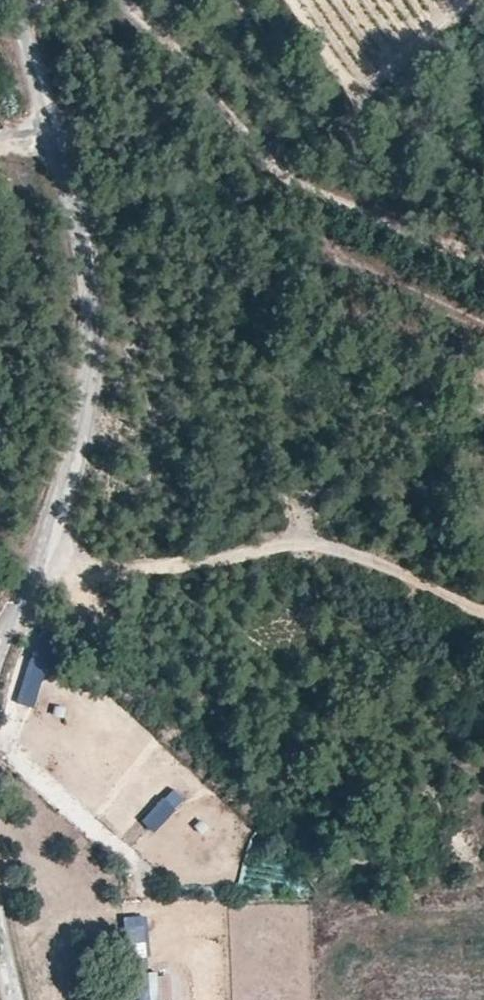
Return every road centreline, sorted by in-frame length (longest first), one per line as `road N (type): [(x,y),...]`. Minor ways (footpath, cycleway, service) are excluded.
road 1 (unclassified): [(0,643),(77,454),(65,172),(6,0)]
road 2 (track): [(483,261),(275,176),(200,73),(121,0)]

